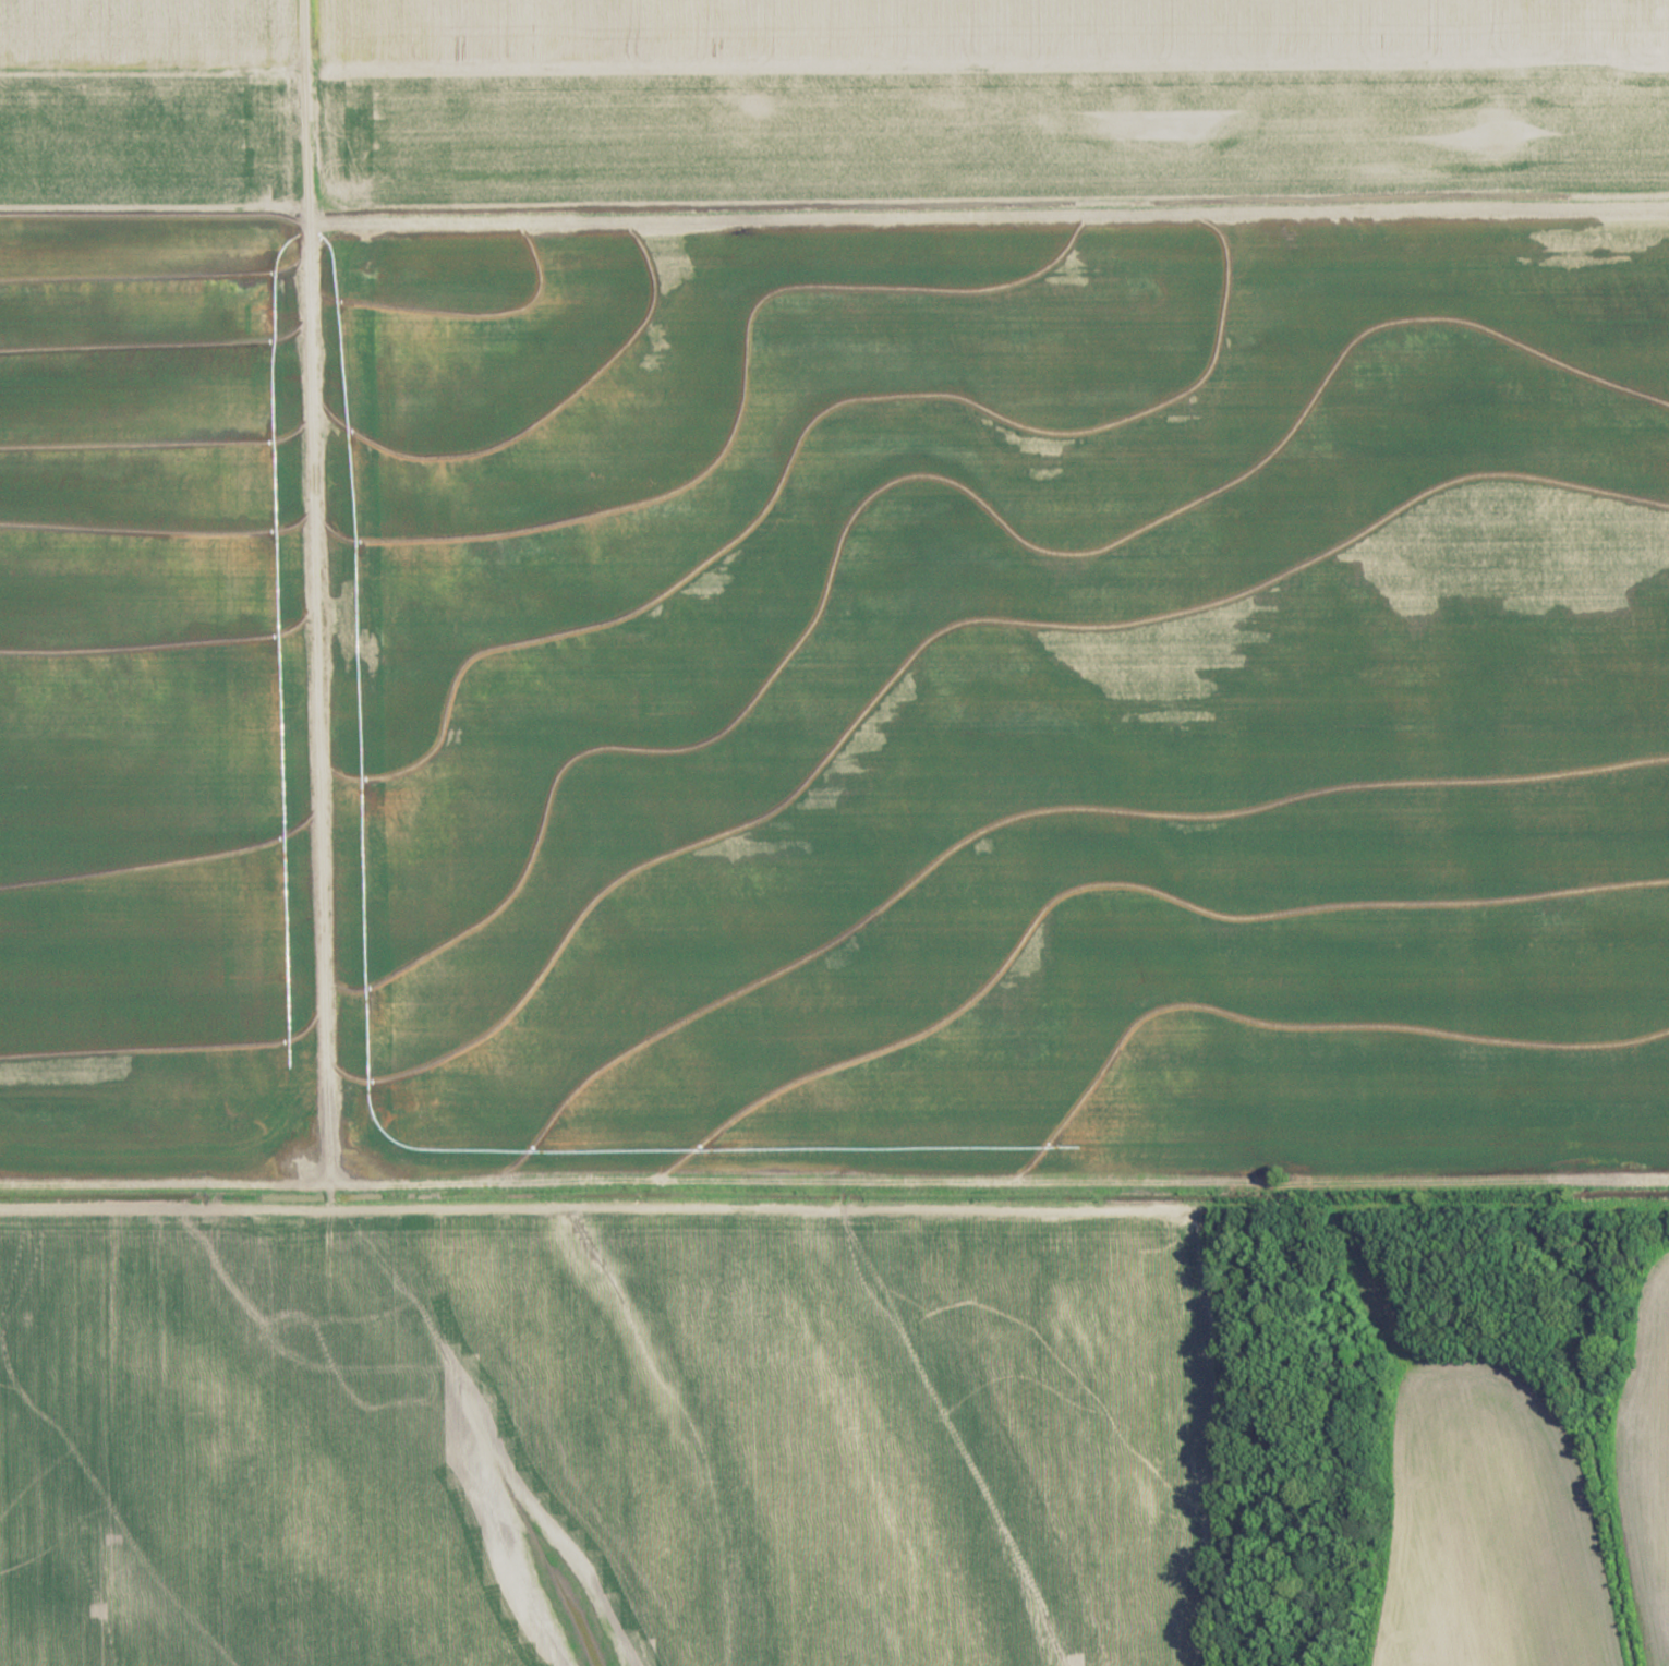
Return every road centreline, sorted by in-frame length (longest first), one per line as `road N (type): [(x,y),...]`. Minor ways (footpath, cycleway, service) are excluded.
road 1 (track): [(1668,208),(0,234)]
road 2 (track): [(0,1202),(866,1207),(1668,1199)]
road 3 (track): [(312,228),(323,1204)]
road 4 (track): [(242,1204),(261,1258),(264,1315),(267,1665)]
road 5 (residential): [(306,0),(312,228)]

